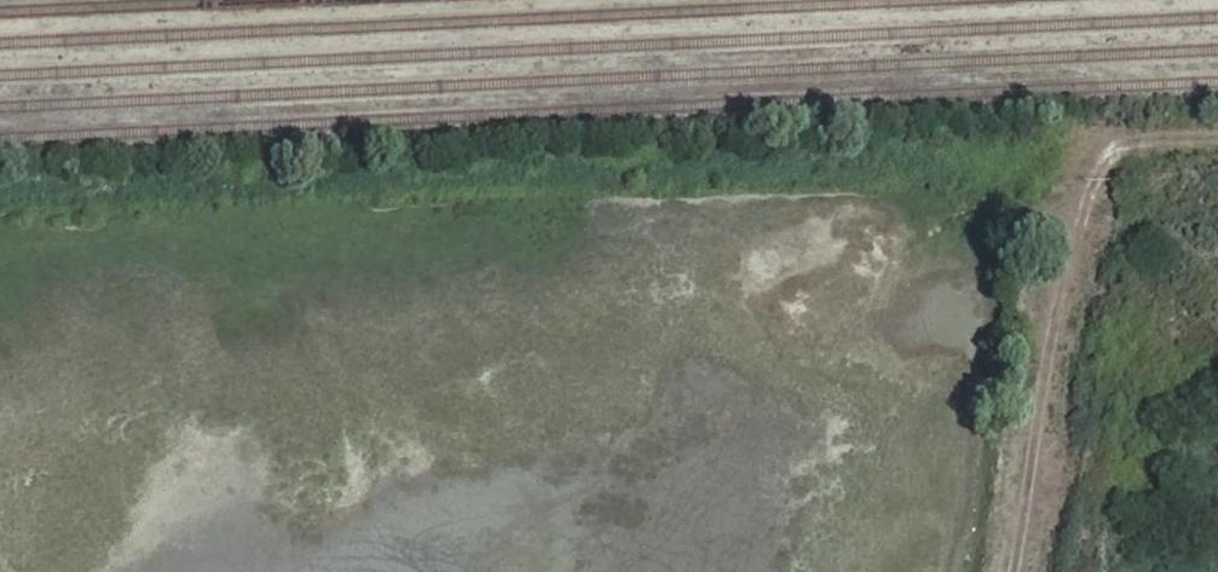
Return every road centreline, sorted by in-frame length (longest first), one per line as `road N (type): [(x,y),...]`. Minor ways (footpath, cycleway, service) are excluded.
road 1 (track): [(1017,571),(1058,287),(1106,161),(1142,140),(1217,137)]

